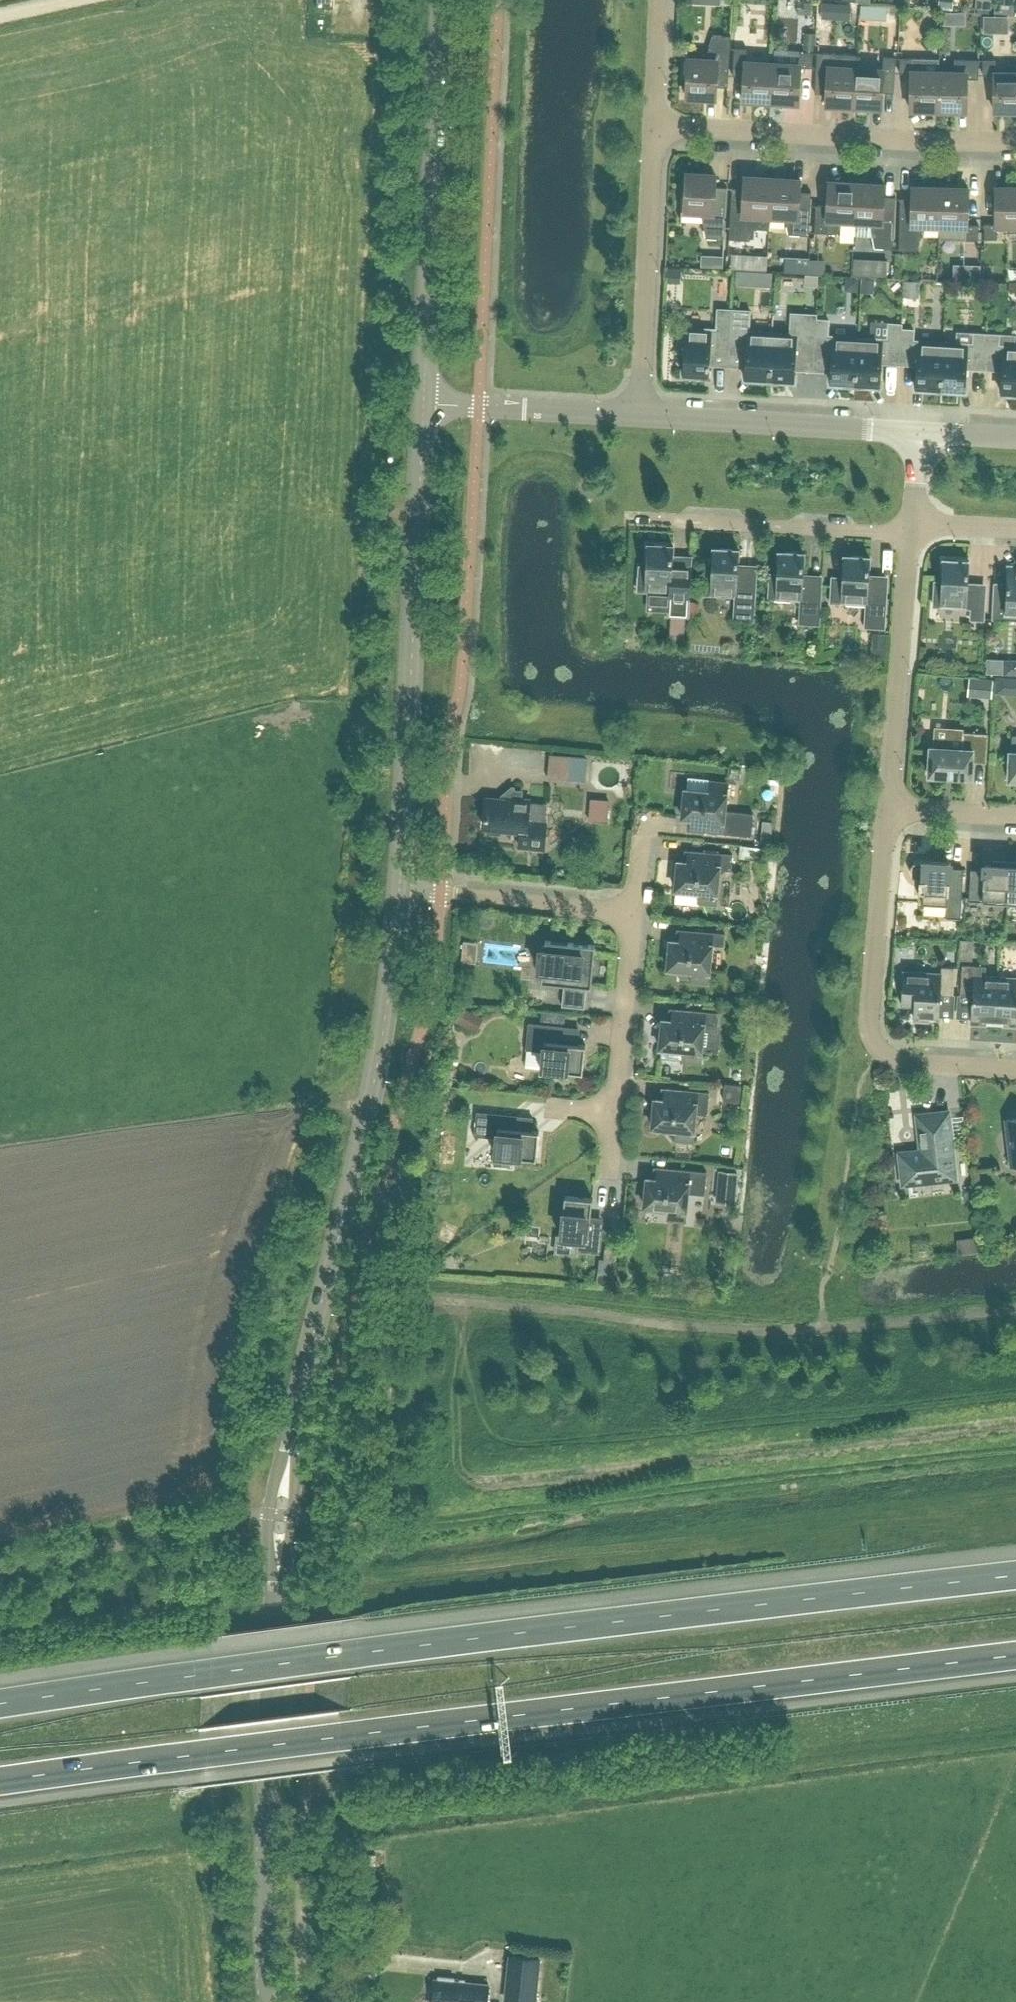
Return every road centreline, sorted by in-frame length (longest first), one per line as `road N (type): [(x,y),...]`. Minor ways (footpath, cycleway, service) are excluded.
road 1 (motorway): [(1015,1575),(0,1705)]
road 2 (motorway): [(0,1781),(1015,1655)]
road 3 (secondary): [(291,1455),(373,1085),(400,890)]
road 4 (secondary): [(400,890),(420,403)]
road 5 (secondary): [(272,2001),(266,1883),(279,1579)]
road 6 (secondary): [(420,403),(441,0)]
road 7 (residential): [(1015,139),(656,127)]
road 8 (residential): [(656,127),(643,417)]
road 9 (residential): [(894,811),(910,532)]
road 10 (residential): [(636,517),(910,532)]
road 11 (tertiary): [(915,433),(643,417)]
road 12 (residential): [(634,916),(611,1170)]
road 13 (residential): [(882,1054),(868,1023),(894,811)]
road 14 (residential): [(400,890),(634,916)]
road 15 (tertiary): [(643,417),(420,403)]
road 16 (unclassified): [(359,2001),(367,1865)]
road 17 (residential): [(882,1054),(1015,1068)]
road 18 (secondary): [(291,1455),(274,1485),(269,1530),(279,1579)]
road 19 (residential): [(661,0),(656,127)]
road 20 (secondary): [(279,1579),(293,1516),(291,1455)]
road 21 (residential): [(894,811),(1015,816)]

